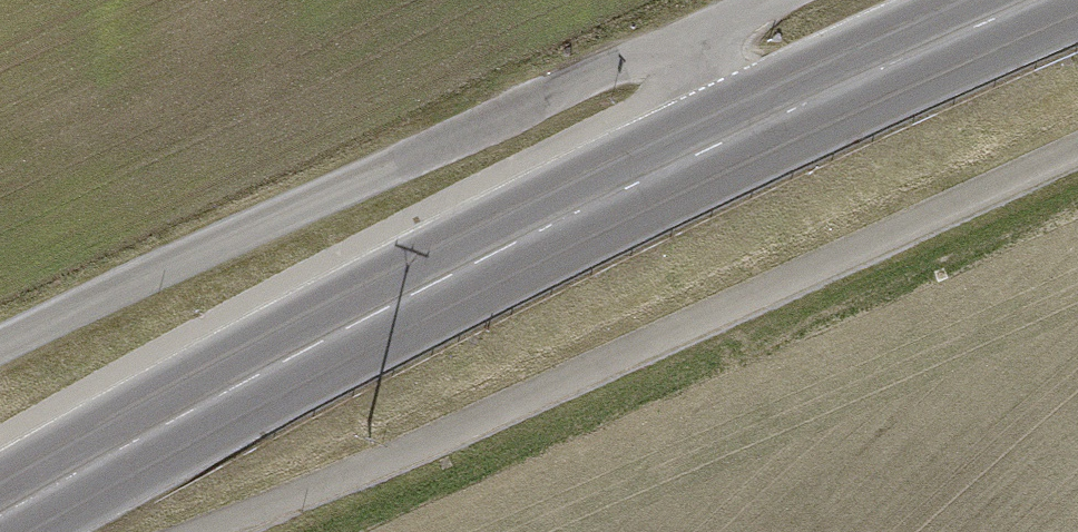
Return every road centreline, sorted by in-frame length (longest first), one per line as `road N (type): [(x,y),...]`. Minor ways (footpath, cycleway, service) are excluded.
road 1 (primary): [(0,520),(728,139),(1042,0)]
road 2 (track): [(691,36),(0,347)]

